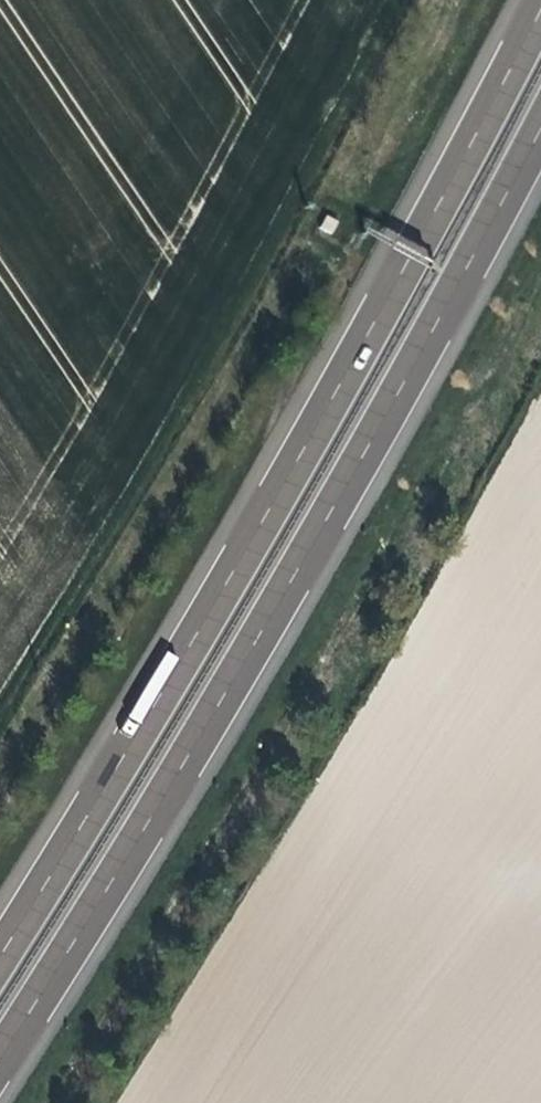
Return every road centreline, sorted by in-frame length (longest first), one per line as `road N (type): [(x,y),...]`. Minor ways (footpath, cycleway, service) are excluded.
road 1 (motorway): [(540,12),(342,382),(0,951)]
road 2 (motorway): [(0,1057),(145,833),(397,405),(540,133)]

